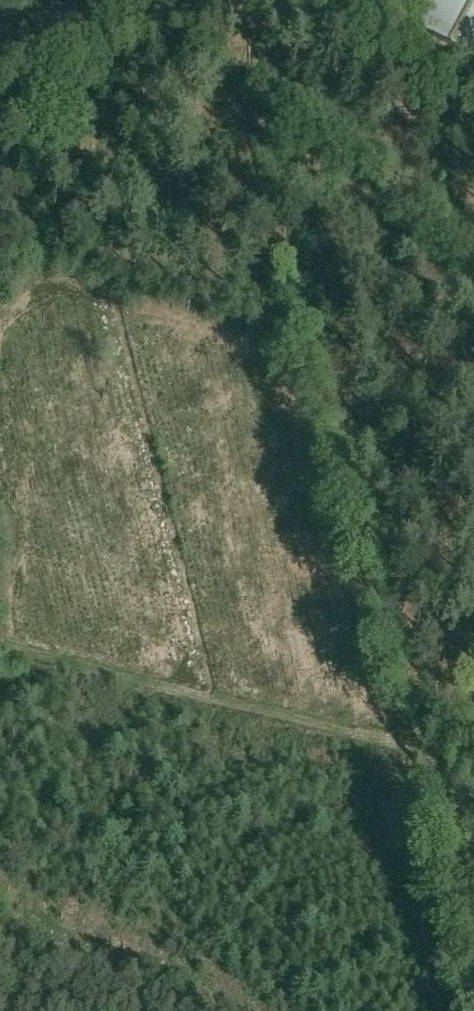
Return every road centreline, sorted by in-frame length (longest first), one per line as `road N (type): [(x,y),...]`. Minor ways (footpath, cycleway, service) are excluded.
road 1 (track): [(473,270),(233,108),(0,72)]
road 2 (track): [(473,748),(0,651)]

